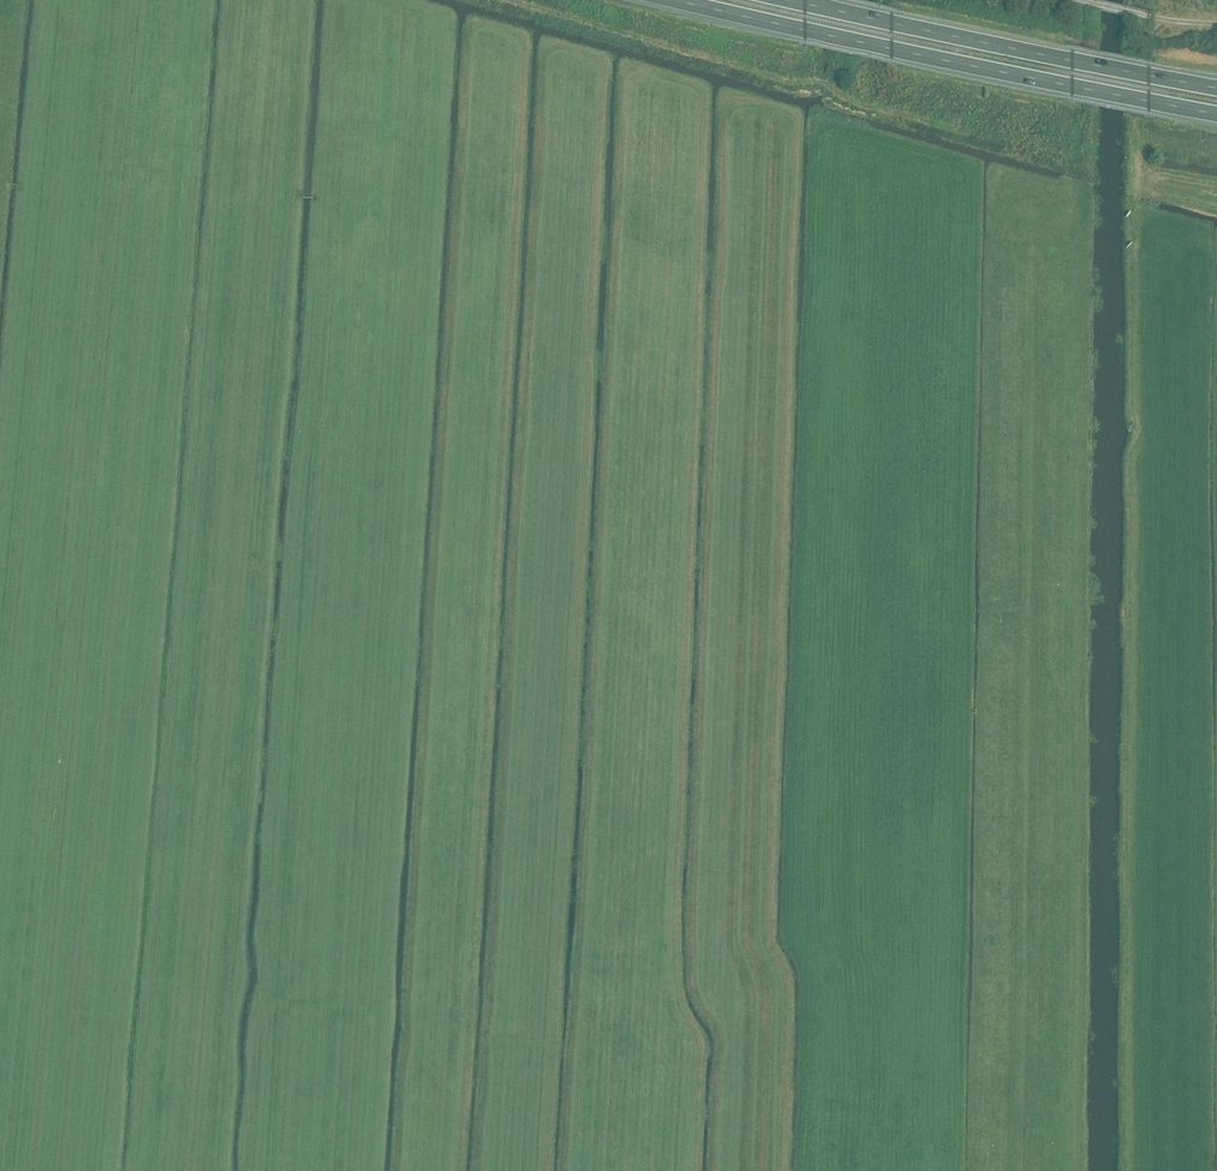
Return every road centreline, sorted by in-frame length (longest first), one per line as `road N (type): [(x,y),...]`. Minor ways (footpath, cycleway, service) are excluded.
road 1 (trunk): [(672,0),(1216,114)]
road 2 (trunk): [(1216,88),(786,0)]

